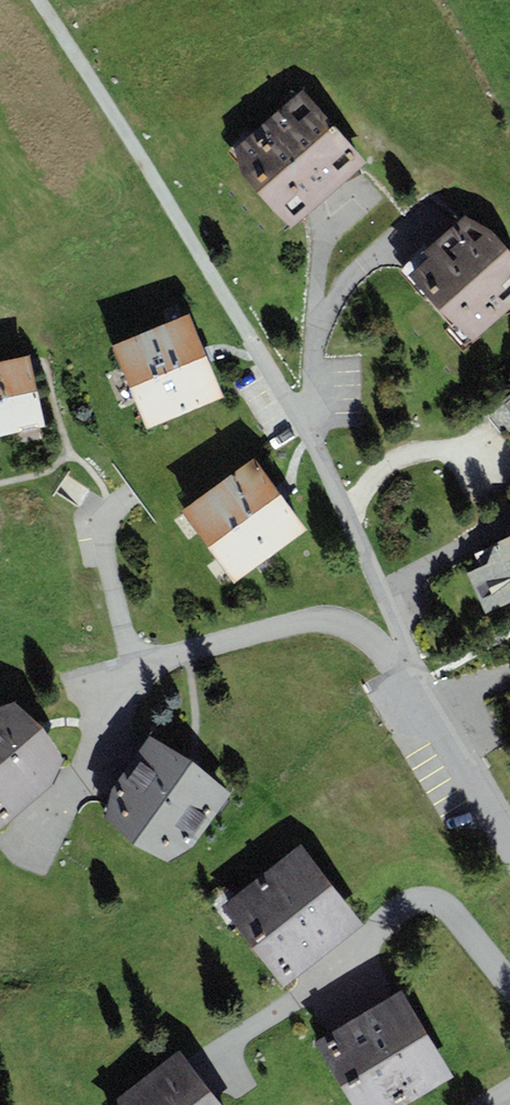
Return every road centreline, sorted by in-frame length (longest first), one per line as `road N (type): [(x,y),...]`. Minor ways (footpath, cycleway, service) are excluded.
road 1 (residential): [(509,839),(422,679),(304,424),(257,347)]
road 2 (track): [(257,347),(41,0)]

